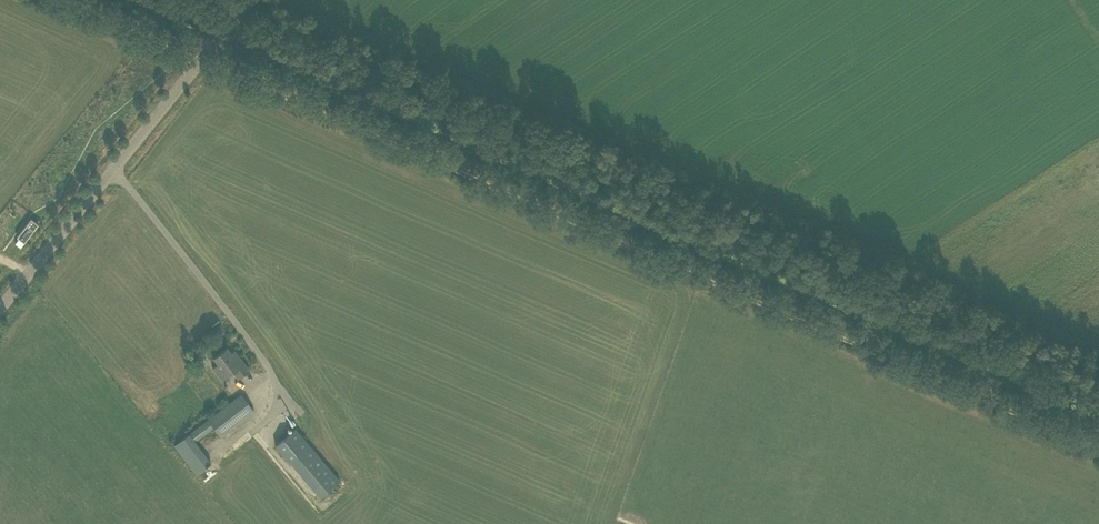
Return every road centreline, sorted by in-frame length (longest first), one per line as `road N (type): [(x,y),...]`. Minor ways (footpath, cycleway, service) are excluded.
road 1 (track): [(200,62),(1098,444)]
road 2 (tertiary): [(0,309),(250,0)]
road 3 (track): [(200,62),(58,0)]

